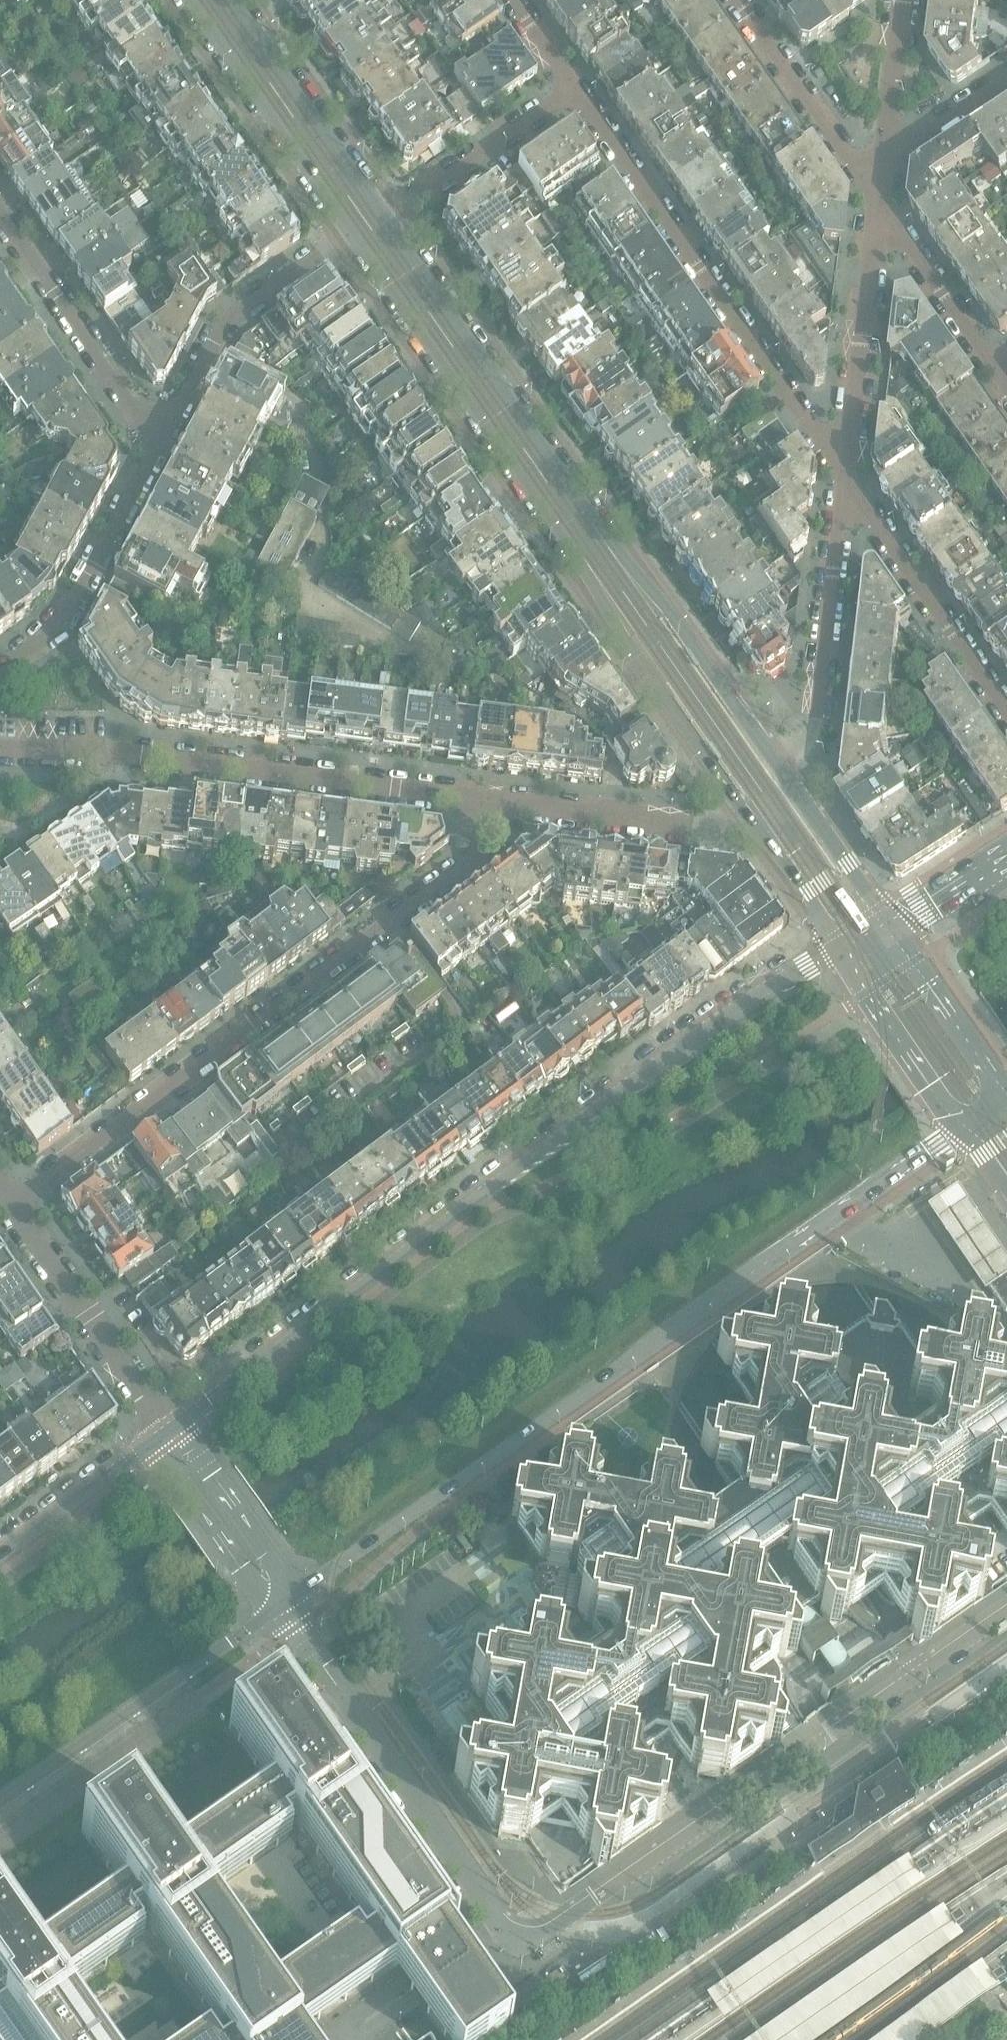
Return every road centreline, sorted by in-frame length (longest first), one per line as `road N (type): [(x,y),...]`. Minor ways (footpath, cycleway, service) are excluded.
road 1 (secondary): [(285,1606),(659,1335),(962,1133)]
road 2 (secondary): [(840,953),(766,994),(505,1179),(171,1435)]
road 3 (residential): [(13,1202),(476,862),(490,801)]
road 4 (residential): [(509,1925),(535,1940),(558,1926),(1006,1608)]
road 5 (residential): [(490,801),(146,753),(0,751)]
road 6 (residential): [(574,88),(845,479)]
road 7 (secondary): [(627,596),(370,226)]
road 8 (residential): [(509,1925),(285,1606)]
road 9 (secondary): [(0,1803),(285,1606)]
road 10 (residential): [(845,479),(814,735),(787,772)]
road 11 (residential): [(370,226),(333,243),(220,325),(170,431)]
road 12 (residential): [(170,431),(58,626),(0,663)]
road 13 (residential): [(879,197),(845,479)]
road 14 (residential): [(170,431),(136,403),(0,208)]
road 15 (residential): [(845,479),(1006,710)]
road 16 (residential): [(171,1435),(13,1202)]
road 17 (secondary): [(370,226),(213,0)]
road 18 (residential): [(752,819),(717,828),(490,801)]
road 19 (secondary): [(627,596),(626,636),(752,819)]
road 20 (residential): [(370,226),(574,88)]
road 21 (secondary): [(787,772),(666,610),(627,596)]
road 22 (residential): [(879,197),(737,0)]
road 23 (residential): [(285,1606),(270,1552),(188,1432),(171,1435)]
road 24 (secondary): [(840,953),(962,1133)]
road 25 (residential): [(171,1435),(165,1450),(204,1508),(244,1568),(285,1606)]
road 26 (secondary): [(171,1435),(0,1556)]
road 27 (residential): [(995,368),(879,197)]
road 28 (secondary): [(1006,1084),(888,921)]
road 29 (secondary): [(888,921),(787,772)]
road 30 (secondary): [(752,819),(840,953)]
road 31 (residential): [(902,0),(883,159)]
road 32 (residential): [(883,159),(1006,78)]
road 33 (tertiary): [(1006,846),(888,921)]

